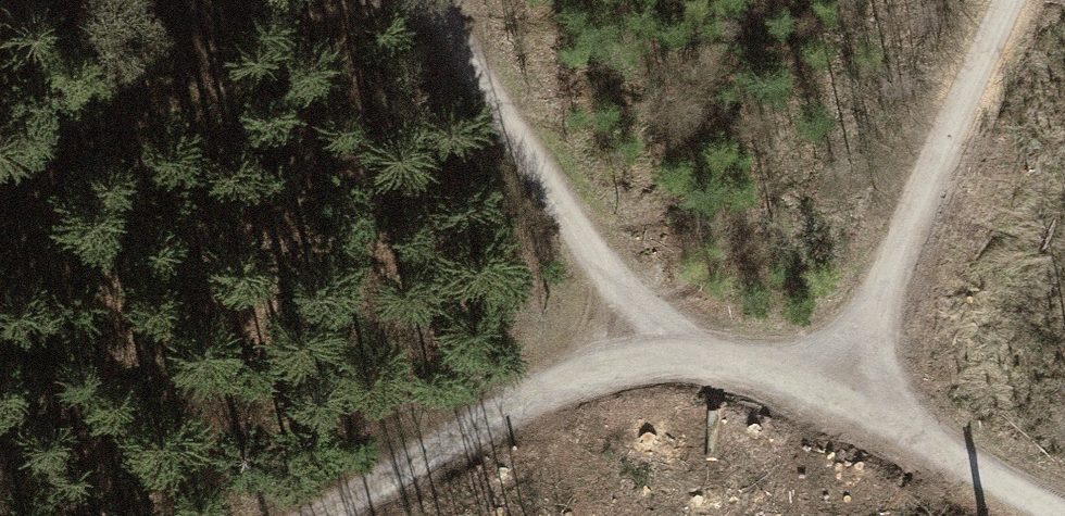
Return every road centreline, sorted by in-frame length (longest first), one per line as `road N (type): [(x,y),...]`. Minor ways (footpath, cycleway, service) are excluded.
road 1 (track): [(835,396),(1008,0)]
road 2 (track): [(671,336),(598,264),(434,0)]
road 3 (track): [(319,515),(443,444),(671,336)]
road 4 (track): [(1060,515),(835,396)]
road 5 (track): [(671,336),(835,396)]

